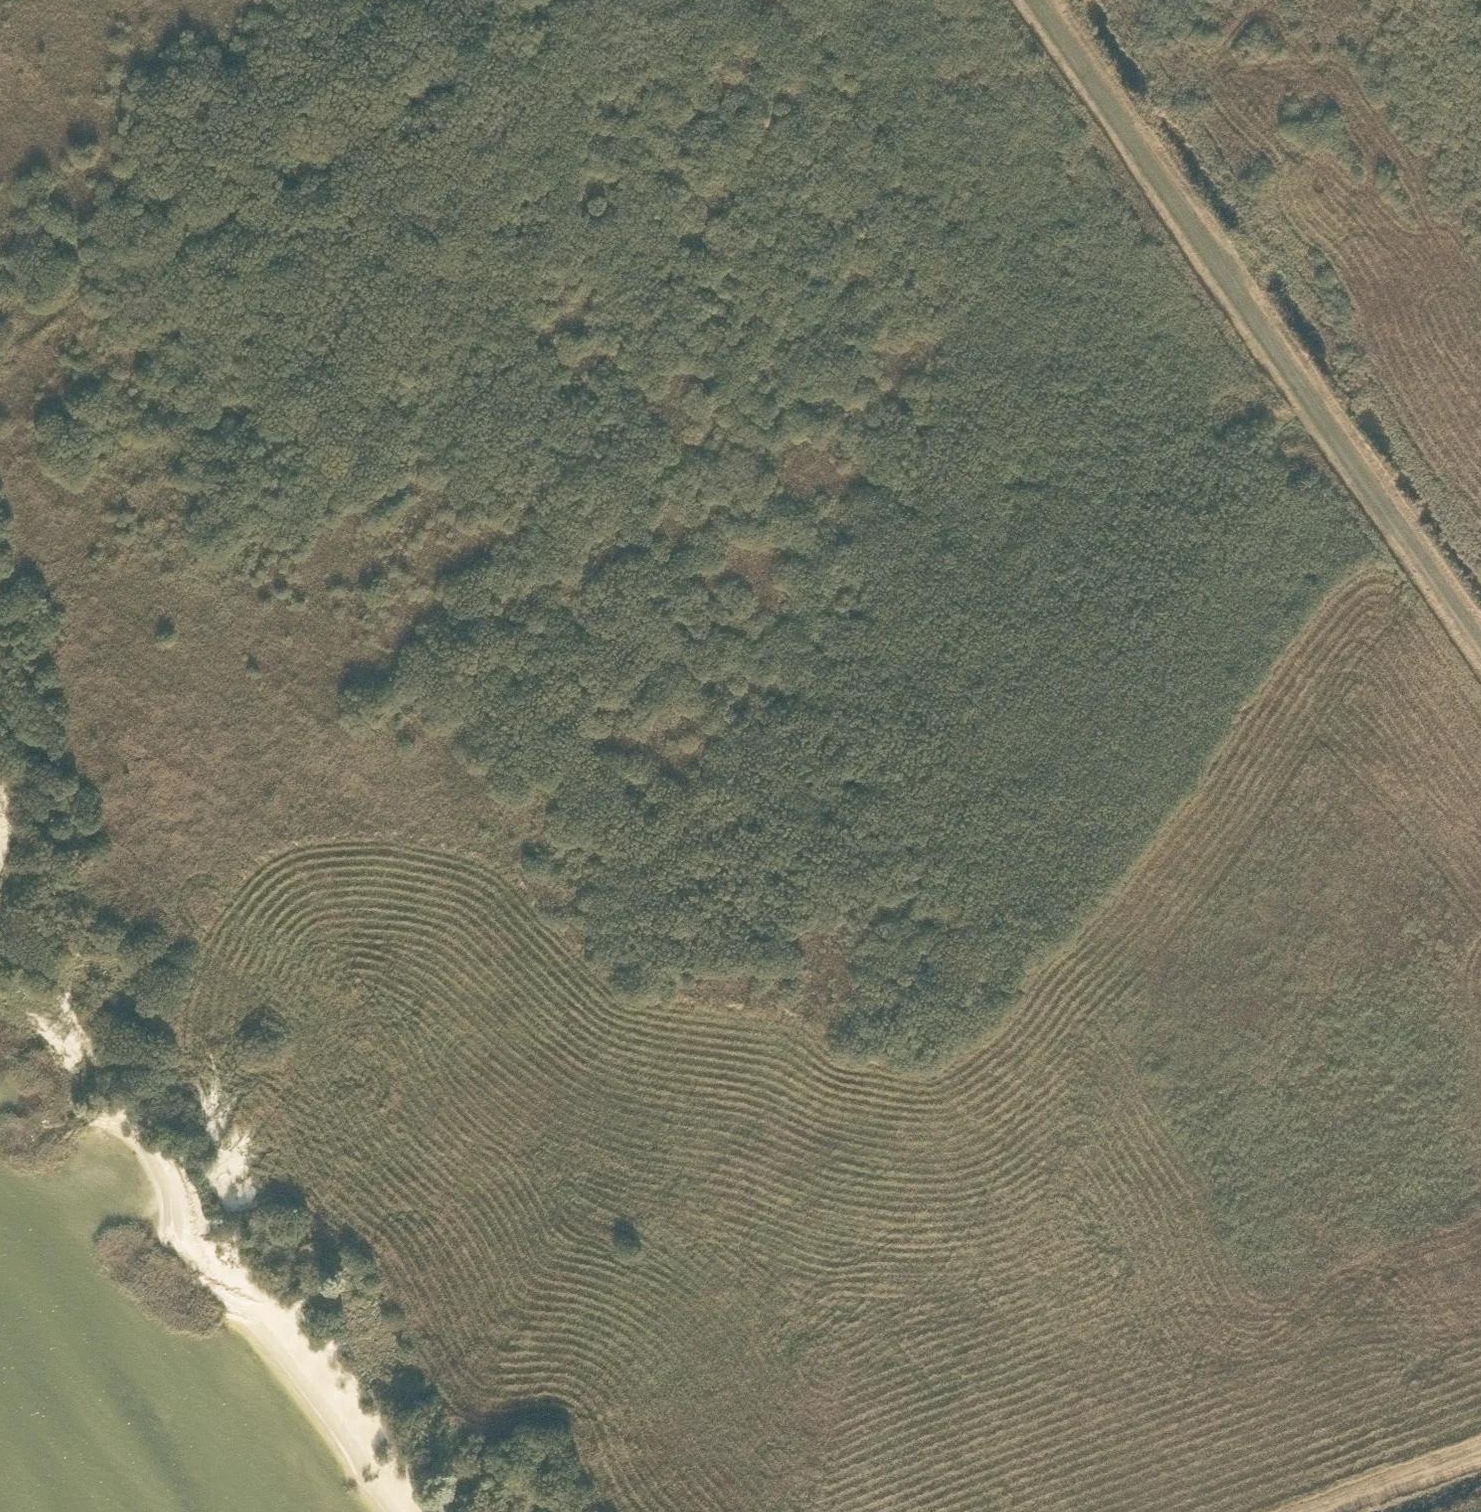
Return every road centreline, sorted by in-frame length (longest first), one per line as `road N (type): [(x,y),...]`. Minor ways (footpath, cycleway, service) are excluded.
road 1 (track): [(1037,0),(1480,650)]

